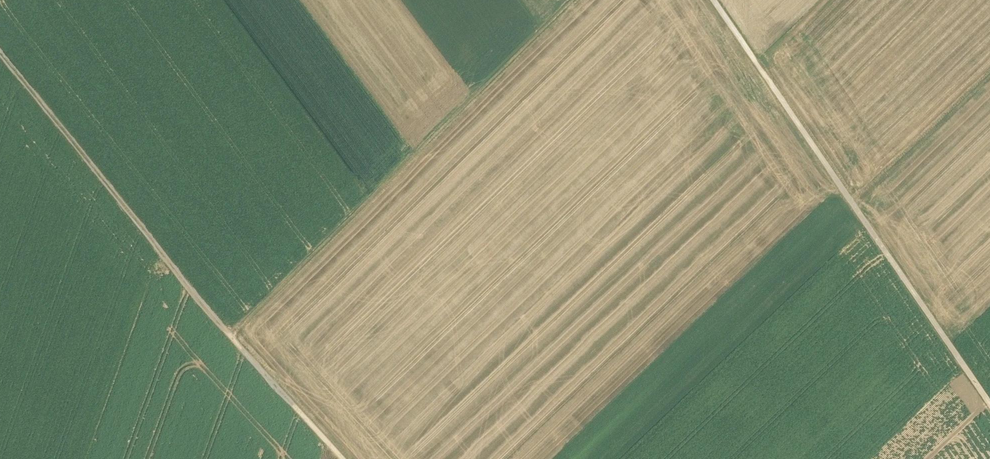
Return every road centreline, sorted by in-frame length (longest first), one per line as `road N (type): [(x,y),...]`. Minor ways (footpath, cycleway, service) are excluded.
road 1 (track): [(341,458),(192,295),(0,54)]
road 2 (track): [(989,406),(712,0)]
road 3 (track): [(229,338),(573,0)]
road 4 (track): [(853,205),(989,76)]

